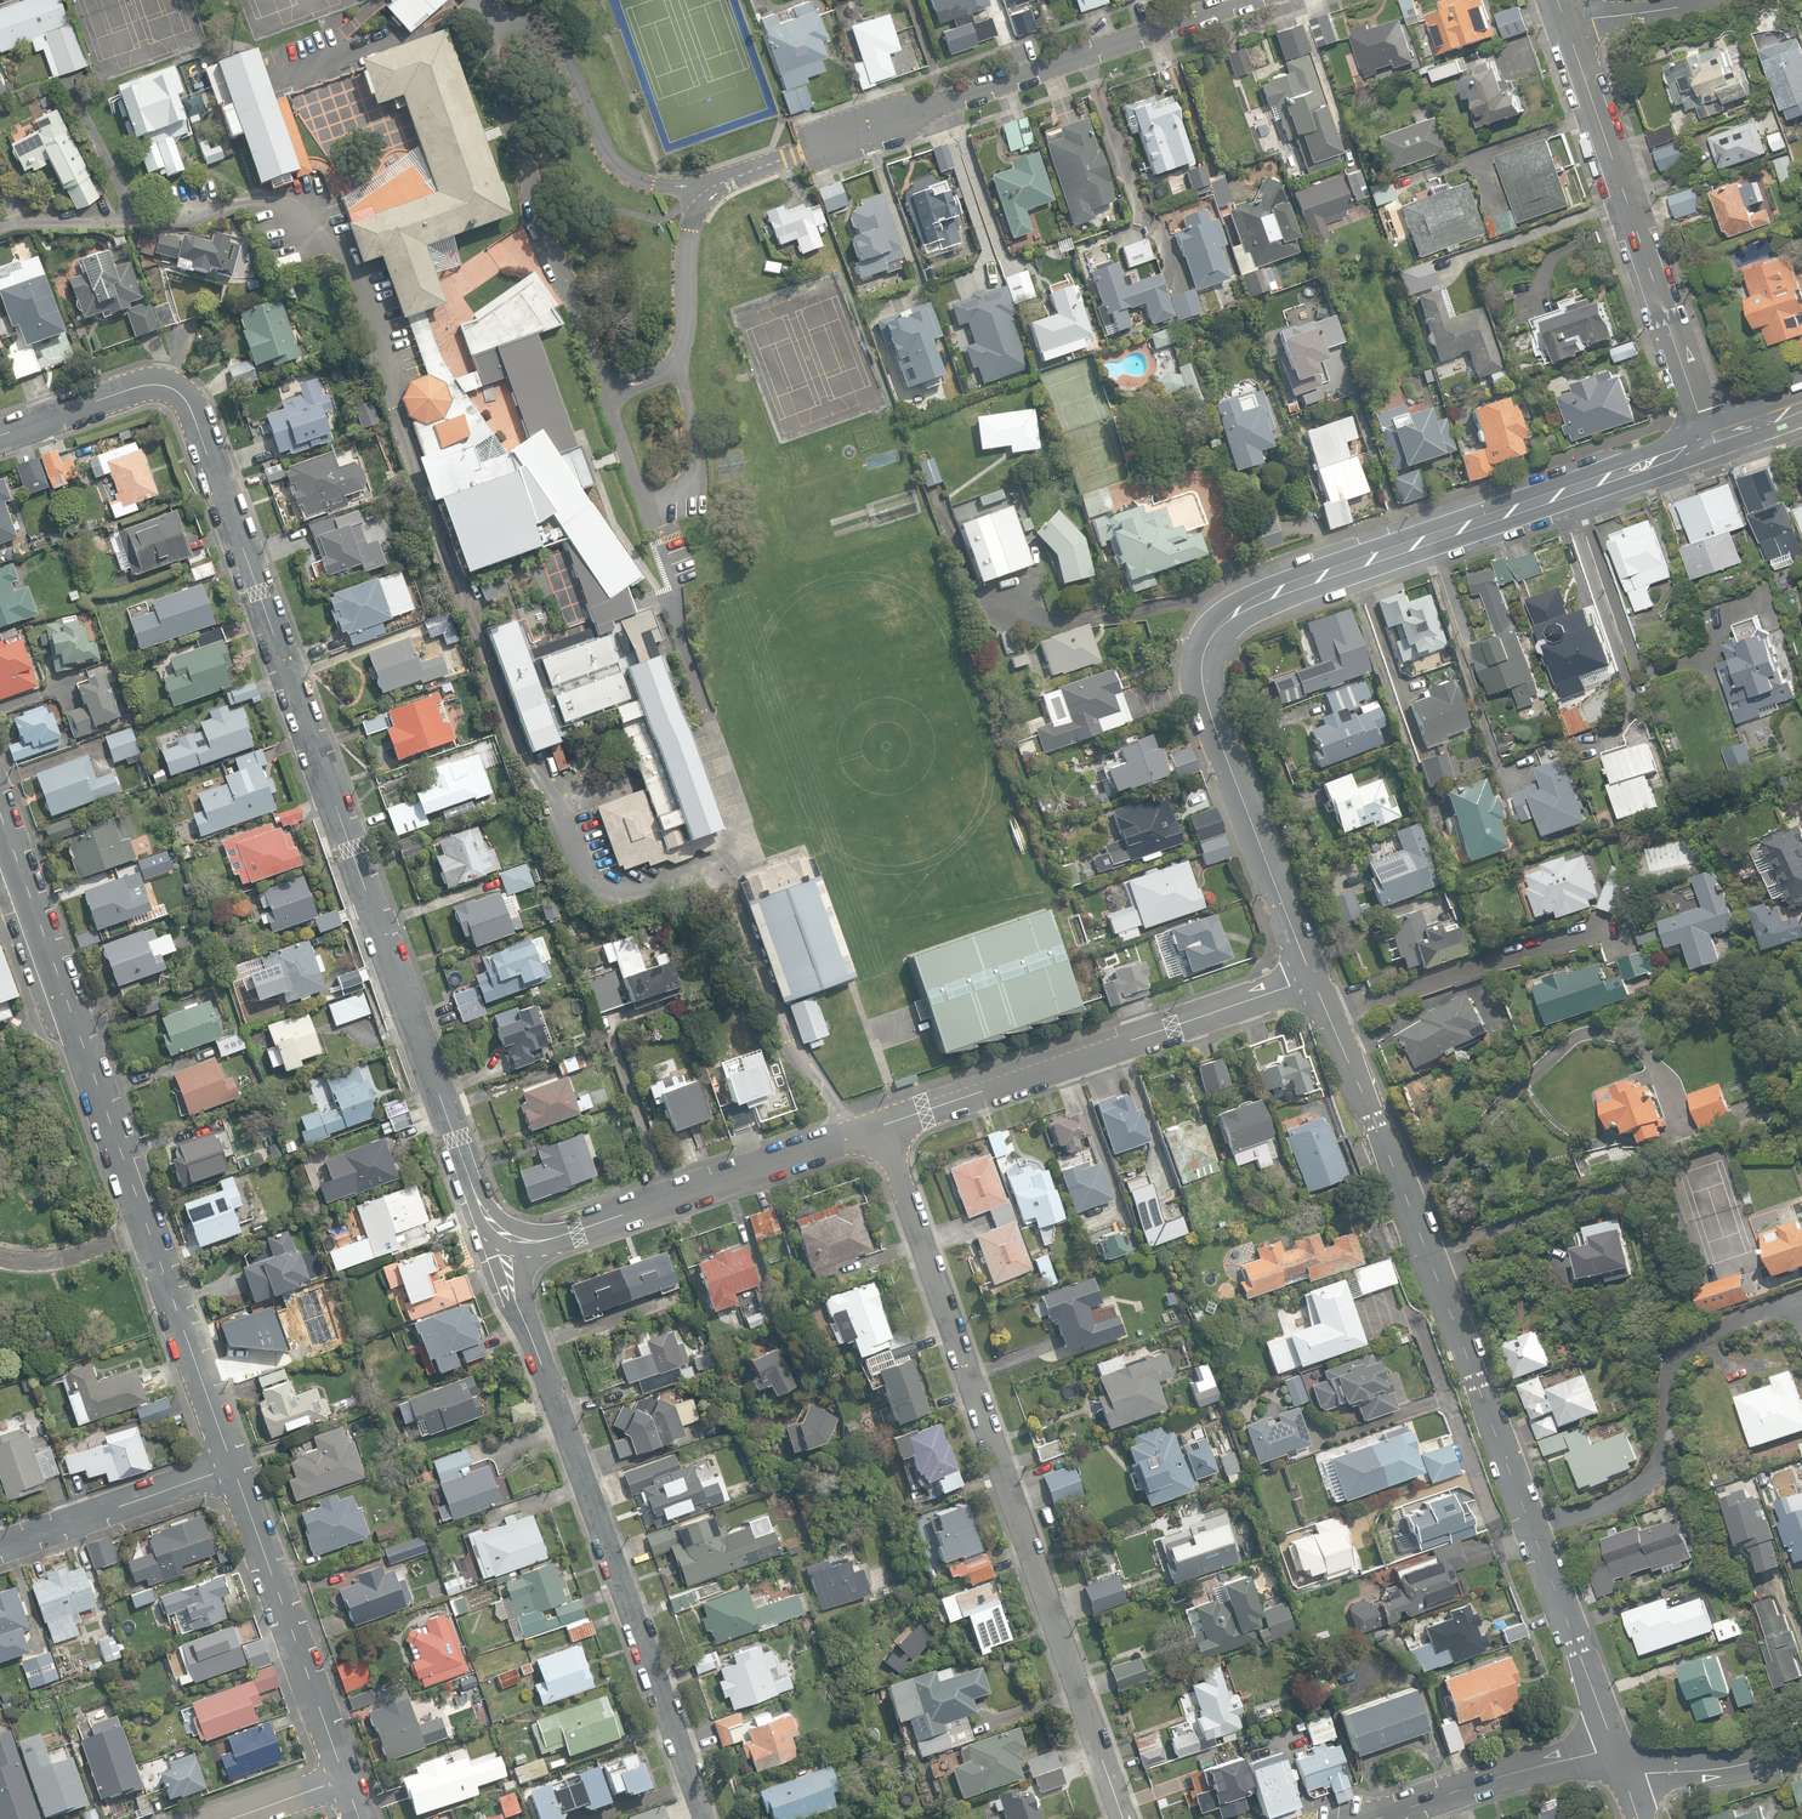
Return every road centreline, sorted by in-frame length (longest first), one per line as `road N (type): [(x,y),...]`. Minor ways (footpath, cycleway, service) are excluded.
road 1 (residential): [(514,1239),(497,1229),(474,1191),(187,401),(157,391),(0,440)]
road 2 (tertiary): [(1710,437),(1246,604),(1217,627),(1201,667),(1207,706),(1311,978)]
road 3 (tertiary): [(1311,978),(1375,1121),(1613,1745)]
road 4 (residential): [(882,1125),(1124,1818)]
road 5 (residential): [(0,811),(231,1465)]
road 6 (residential): [(709,1818),(515,1298),(508,1269),(514,1239)]
road 7 (residential): [(1250,0),(796,153)]
road 8 (residential): [(1311,978),(882,1125)]
road 9 (residential): [(1710,437),(1566,23)]
road 10 (residential): [(882,1125),(572,1231),(514,1239)]
road 11 (residential): [(231,1465),(344,1778)]
road 12 (residential): [(1613,1745),(1379,1818)]
road 13 (residential): [(231,1465),(0,1546)]
road 14 (residential): [(1801,1746),(1764,1760),(1624,1779)]
road 15 (residential): [(1695,0),(1566,23)]
road 16 (residential): [(344,1778),(228,1818)]

